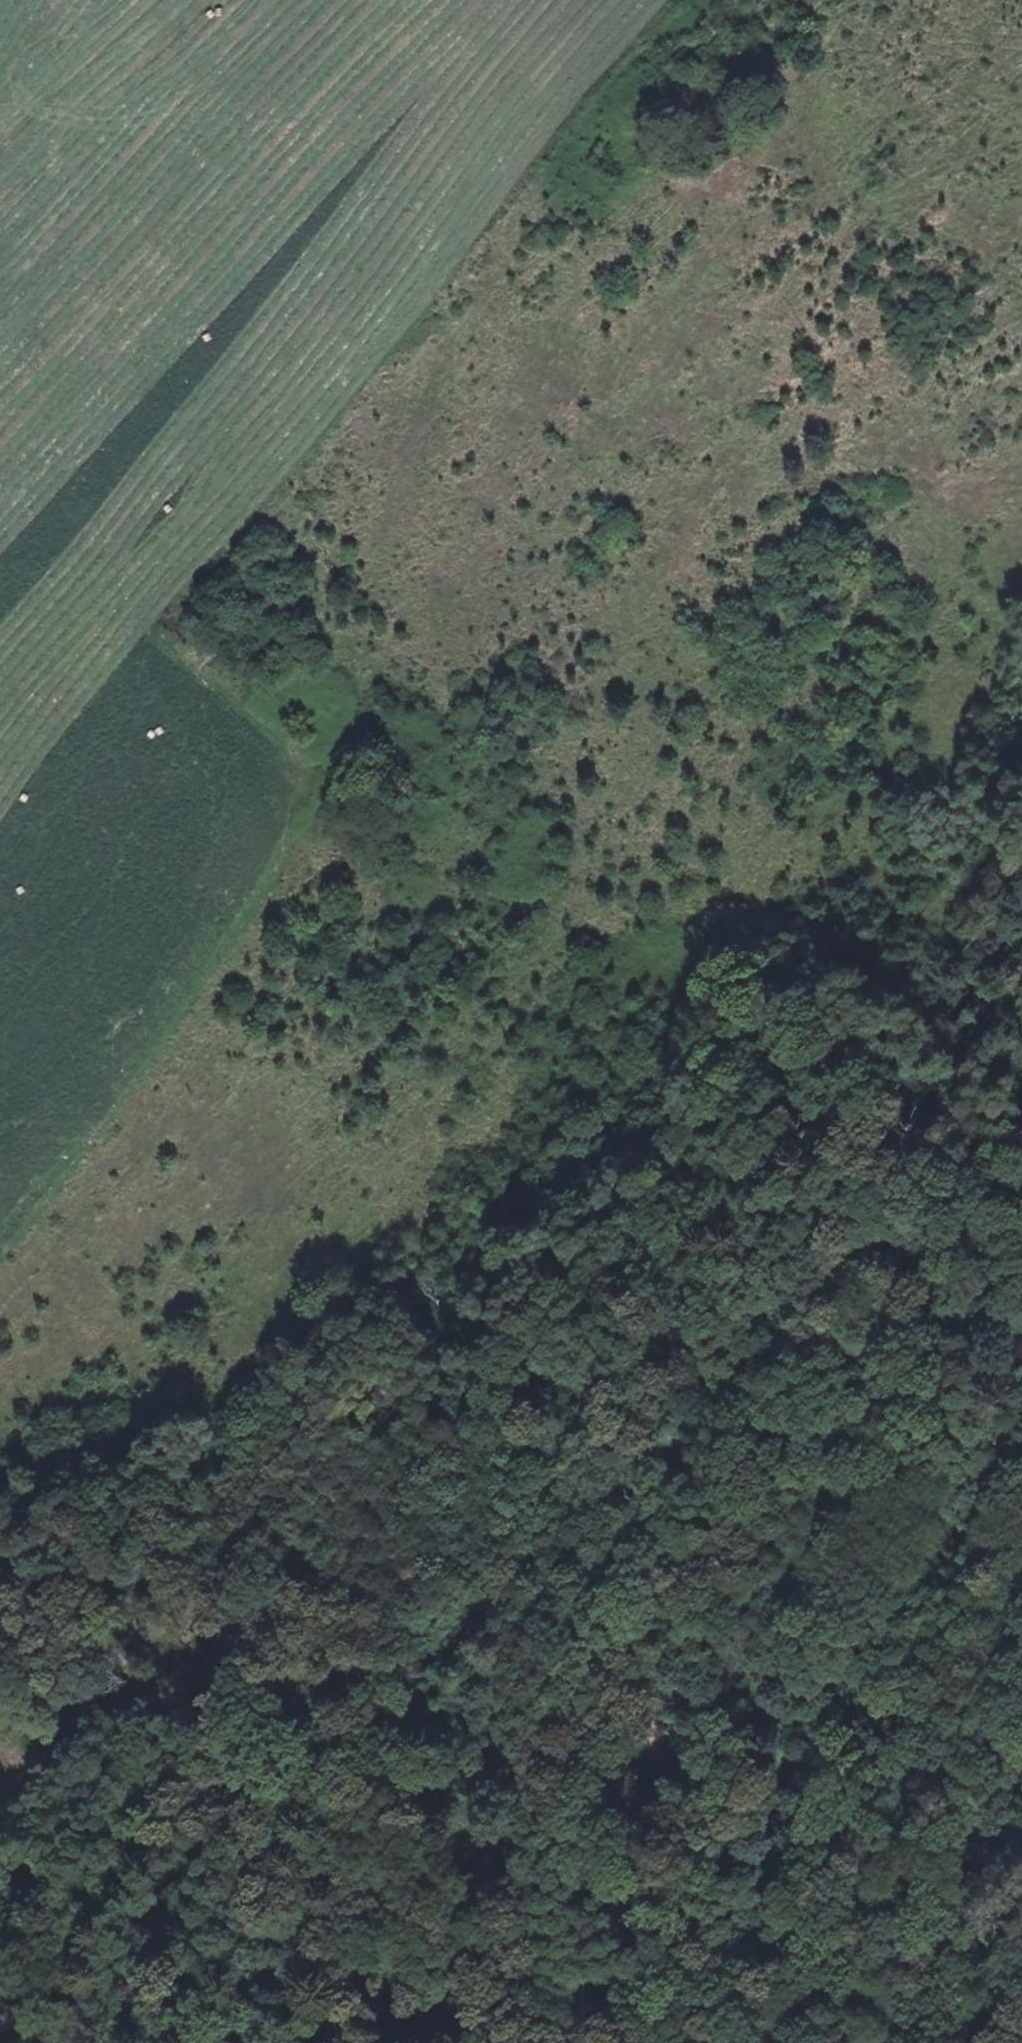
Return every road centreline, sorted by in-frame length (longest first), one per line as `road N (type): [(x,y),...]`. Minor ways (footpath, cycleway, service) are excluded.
road 1 (track): [(1021,873),(929,1050),(723,1401),(679,1500),(659,1604),(663,1672),(696,1768),(753,1863),(759,1887),(753,1931)]
road 2 (track): [(753,1931),(690,1995),(628,2042)]

